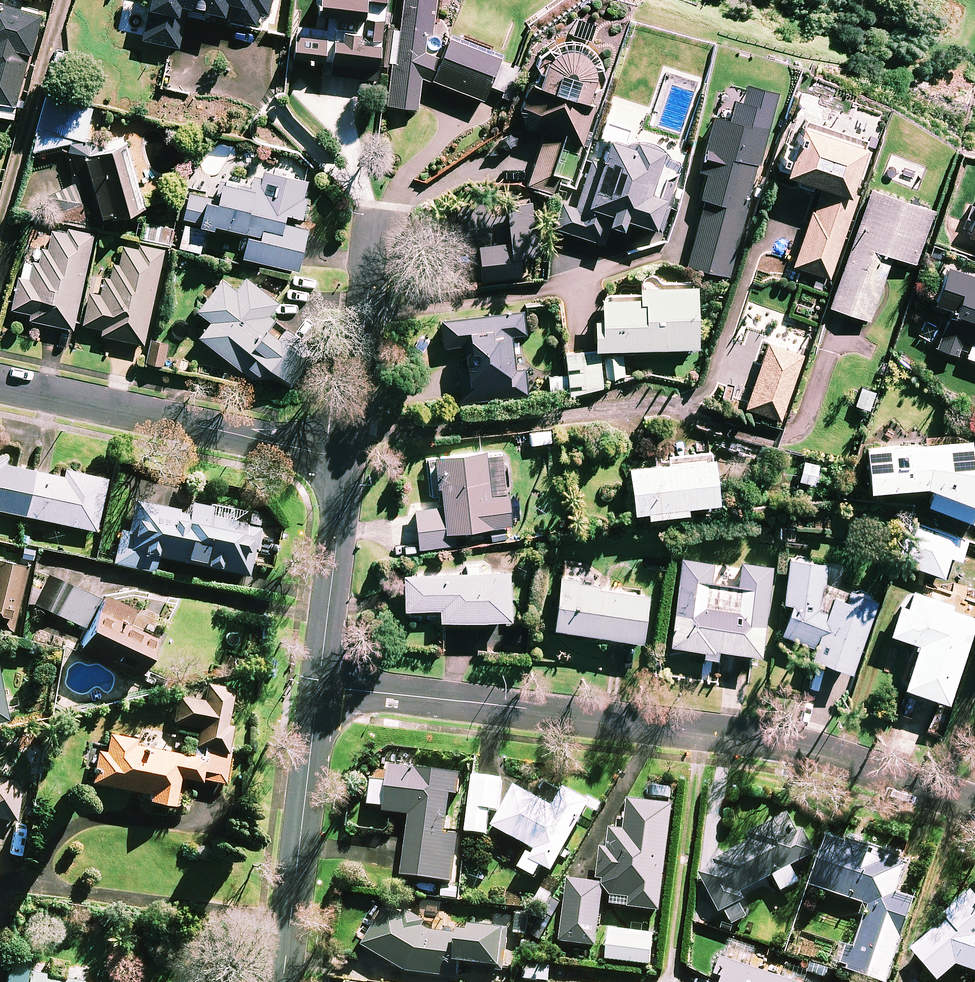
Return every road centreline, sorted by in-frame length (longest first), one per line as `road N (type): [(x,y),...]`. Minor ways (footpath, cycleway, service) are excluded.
road 1 (residential): [(936,790),(810,746),(318,686)]
road 2 (residential): [(0,382),(349,459)]
road 3 (residential): [(318,686),(282,981)]
road 4 (residential): [(374,230),(349,459)]
road 5 (residential): [(349,459),(318,686)]

